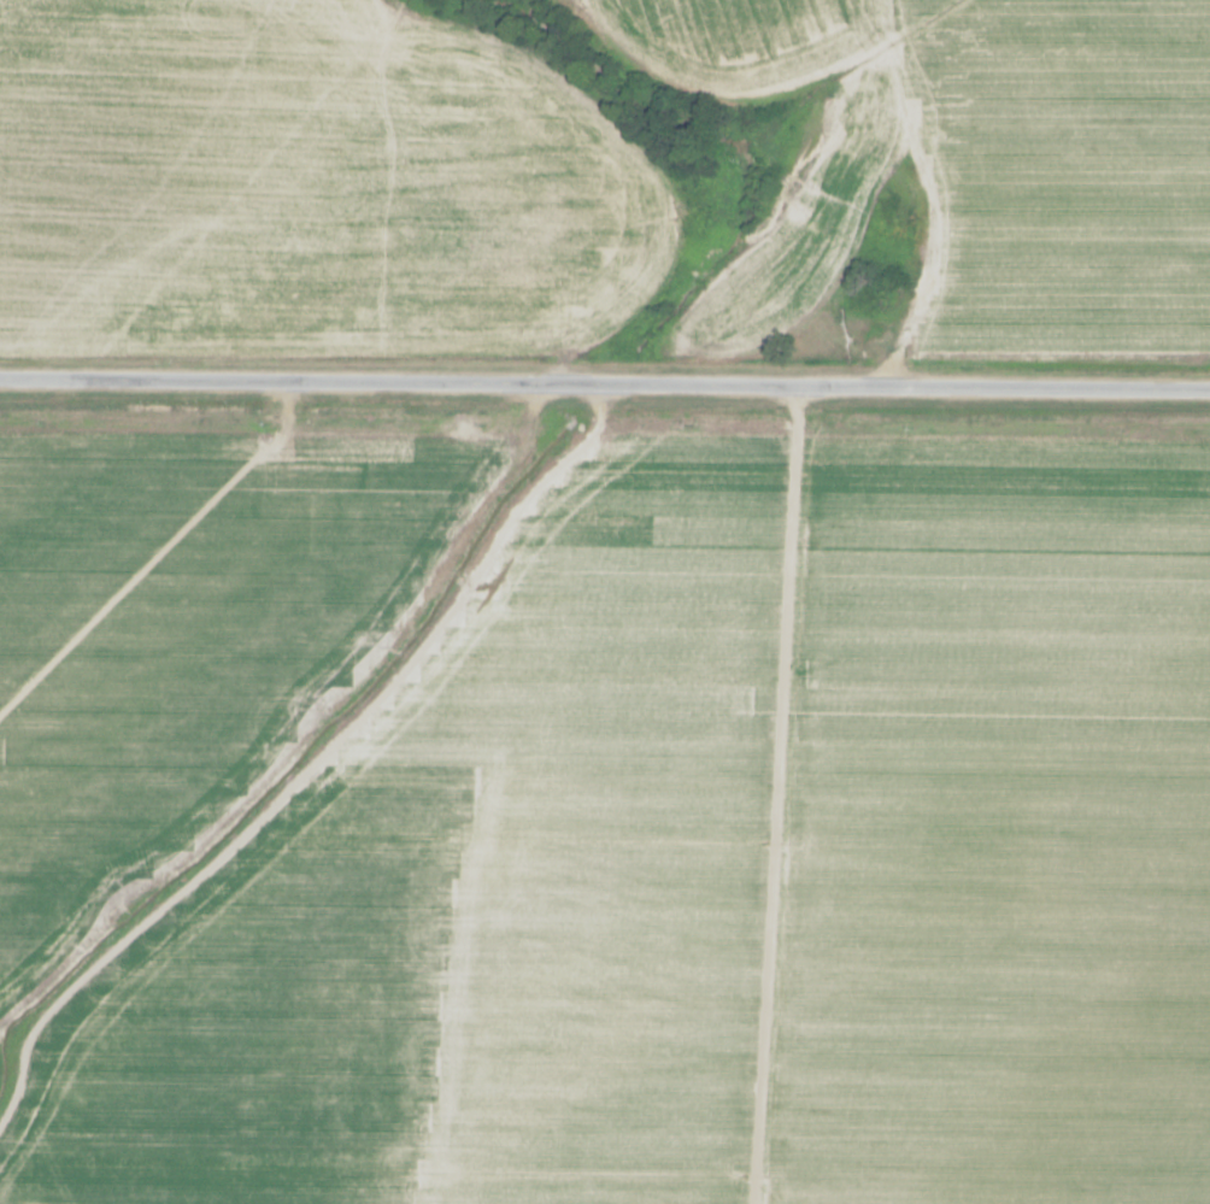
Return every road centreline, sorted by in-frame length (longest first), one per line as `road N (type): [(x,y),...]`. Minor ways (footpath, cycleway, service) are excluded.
road 1 (residential): [(1209,388),(0,377)]

